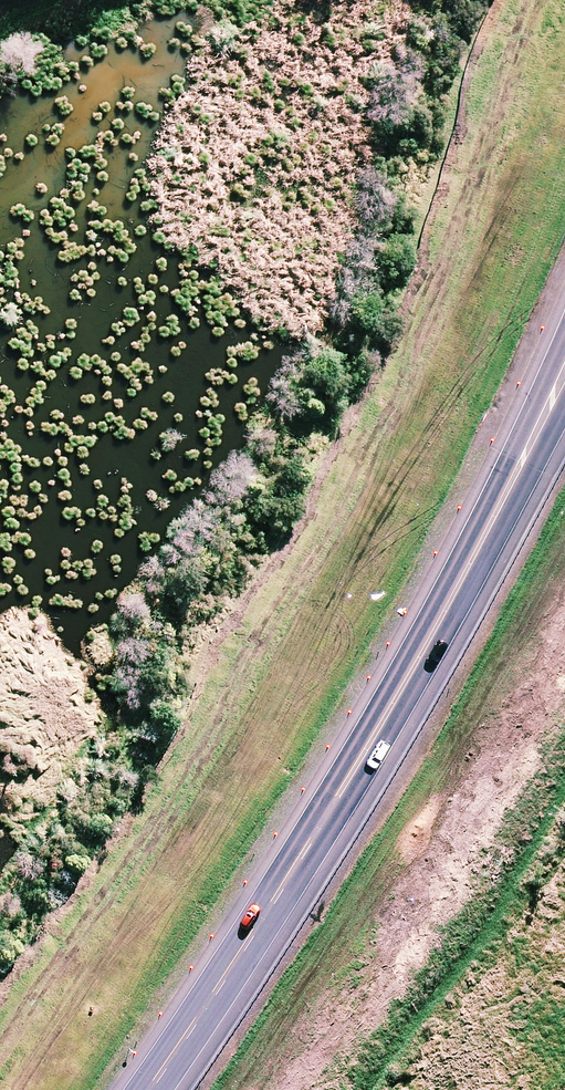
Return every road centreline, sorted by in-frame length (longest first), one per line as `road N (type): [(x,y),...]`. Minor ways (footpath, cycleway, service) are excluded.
road 1 (trunk): [(0,1026),(266,708),(388,523),(564,228)]
road 2 (trunk): [(564,443),(510,568),(401,774),(187,1089)]
road 3 (trunk): [(564,526),(271,1089)]
road 4 (trunk): [(142,1089),(352,778),(451,600)]
road 5 (trunk): [(451,600),(564,342)]
road 6 (trunk): [(451,600),(564,392)]

